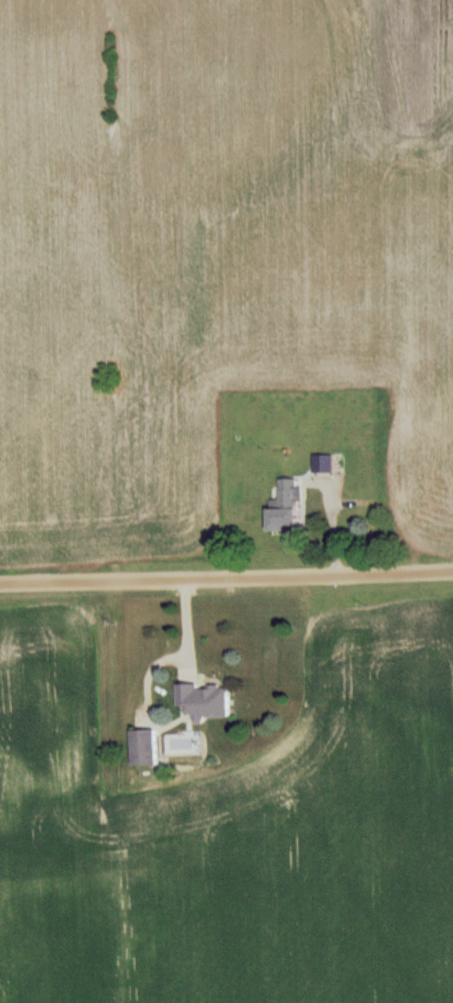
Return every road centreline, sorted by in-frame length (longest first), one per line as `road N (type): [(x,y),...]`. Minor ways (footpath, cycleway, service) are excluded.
road 1 (residential): [(0,582),(452,569)]

